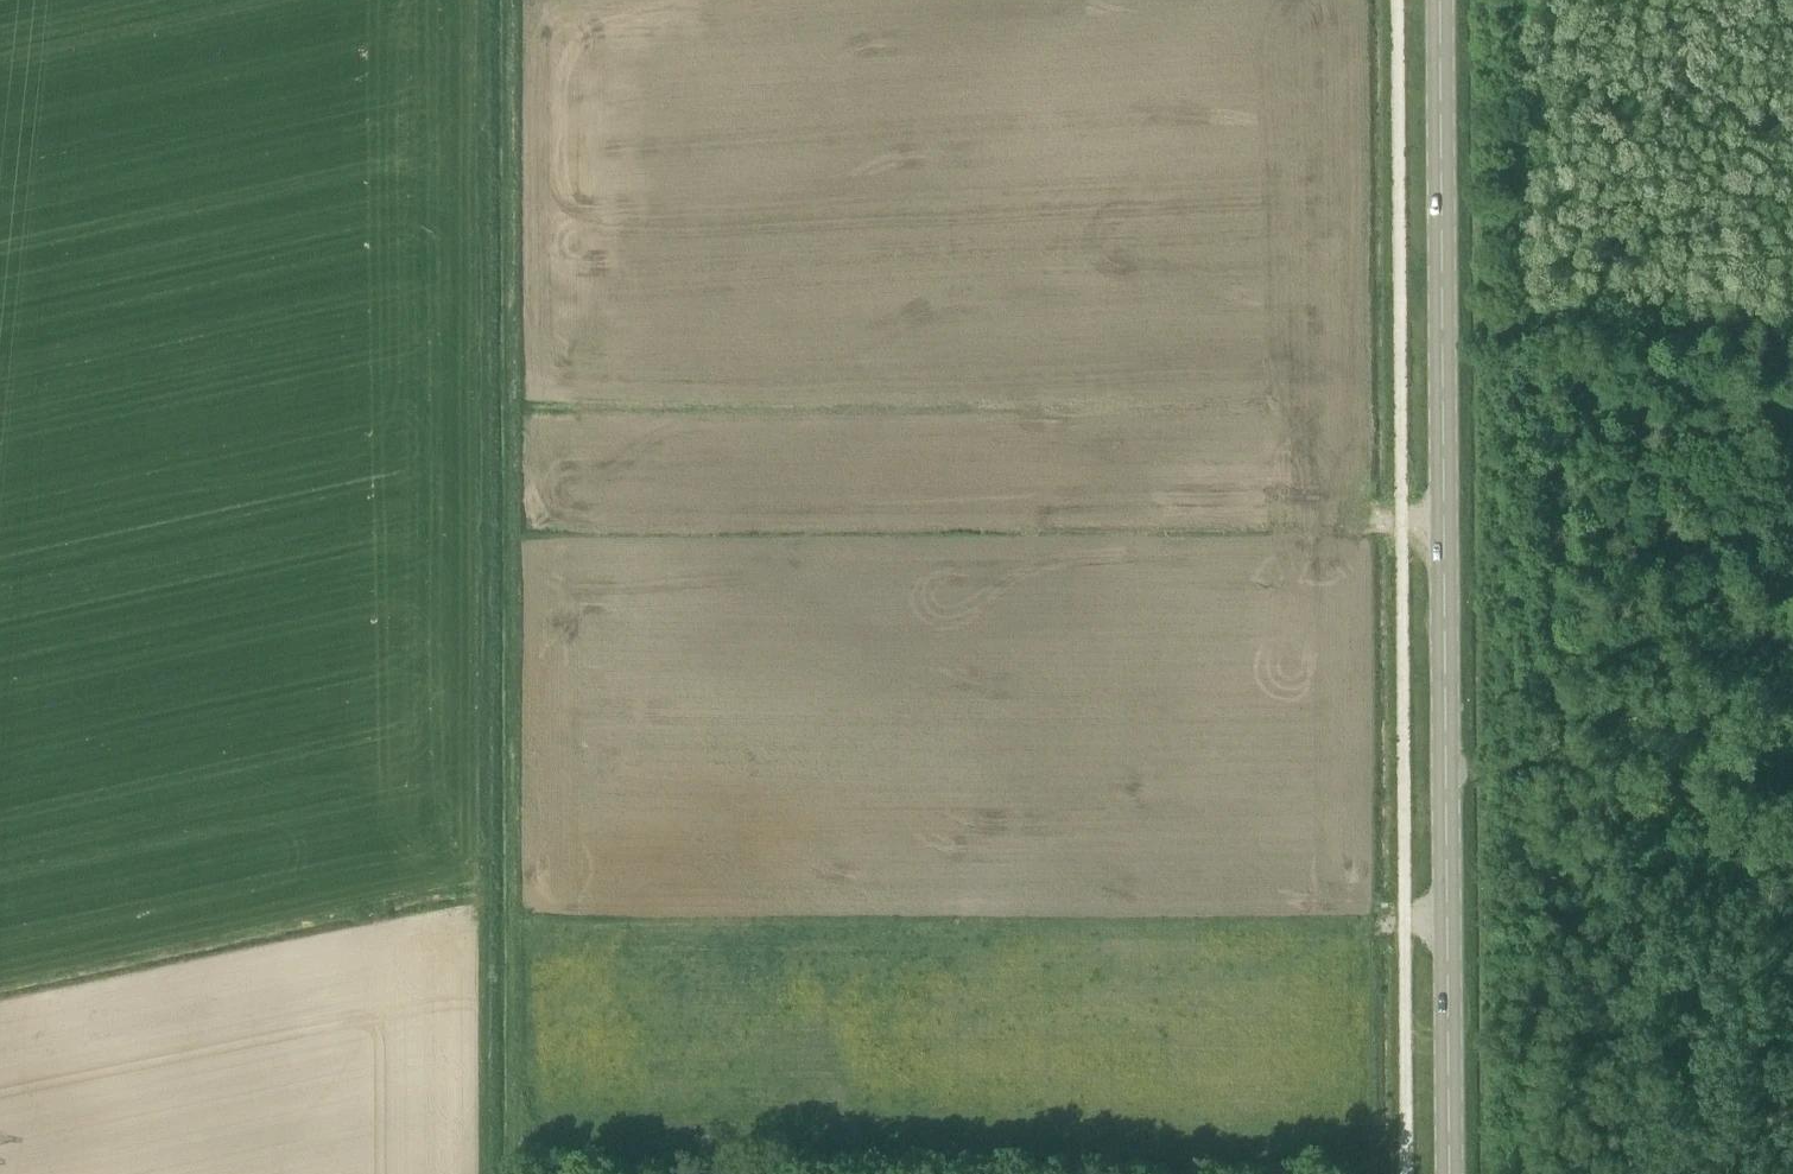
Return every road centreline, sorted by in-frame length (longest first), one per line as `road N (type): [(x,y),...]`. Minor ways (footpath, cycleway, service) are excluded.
road 1 (secondary): [(1449,1173),(1437,0)]

